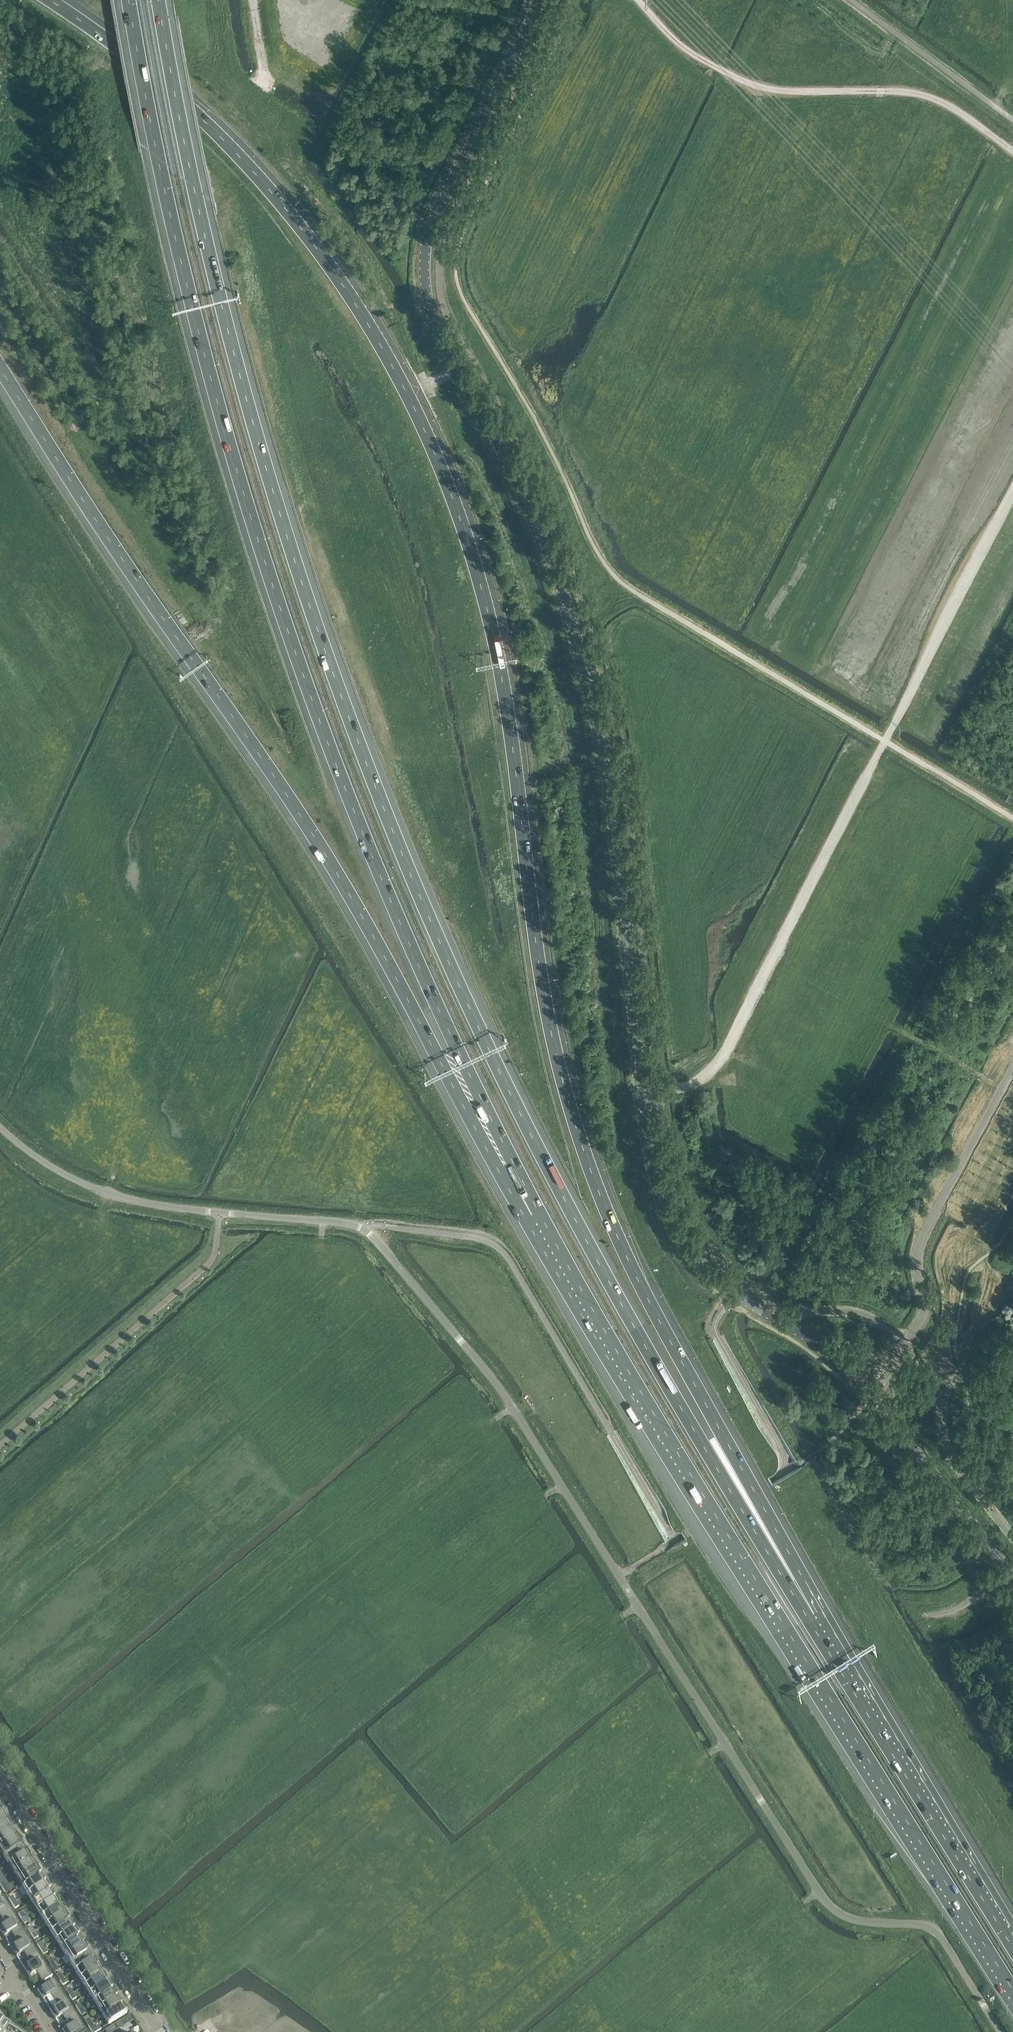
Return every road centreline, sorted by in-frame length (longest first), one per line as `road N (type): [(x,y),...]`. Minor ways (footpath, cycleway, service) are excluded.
road 1 (motorway): [(811,1616),(763,1499),(651,1296),(585,1143),(551,1004),(498,637),(443,459),(389,349),(297,215),(159,77),(52,0)]
road 2 (motorway): [(811,1616),(610,1285),(409,874),(282,523),(219,298),(158,0)]
road 3 (tertiary): [(864,1387),(815,1343),(715,1279),(665,1207),(645,1115),(611,799),(586,671),(532,514),(427,297),(432,221),(538,0)]
road 4 (unclassified): [(1001,2031),(935,1929),(858,1921),(825,1901),(514,1407),(366,1230),(106,1194),(0,1129)]
road 5 (motorway): [(129,0),(158,158),(235,475),(306,693),(382,887),(522,1187)]
road 6 (motorway): [(0,366),(353,904),(487,1149),(522,1187)]
road 7 (motorway): [(522,1187),(718,1527),(1012,1996)]
road 8 (track): [(643,1093),(692,1085),(723,1055),(1012,493)]
road 9 (track): [(1012,150),(924,95),(749,83),(684,48),(639,0)]
road 10 (motorway): [(1012,1941),(811,1616)]
road 11 (tertiary): [(160,2031),(0,1773)]
road 12 (tertiary): [(1012,1576),(864,1387)]

